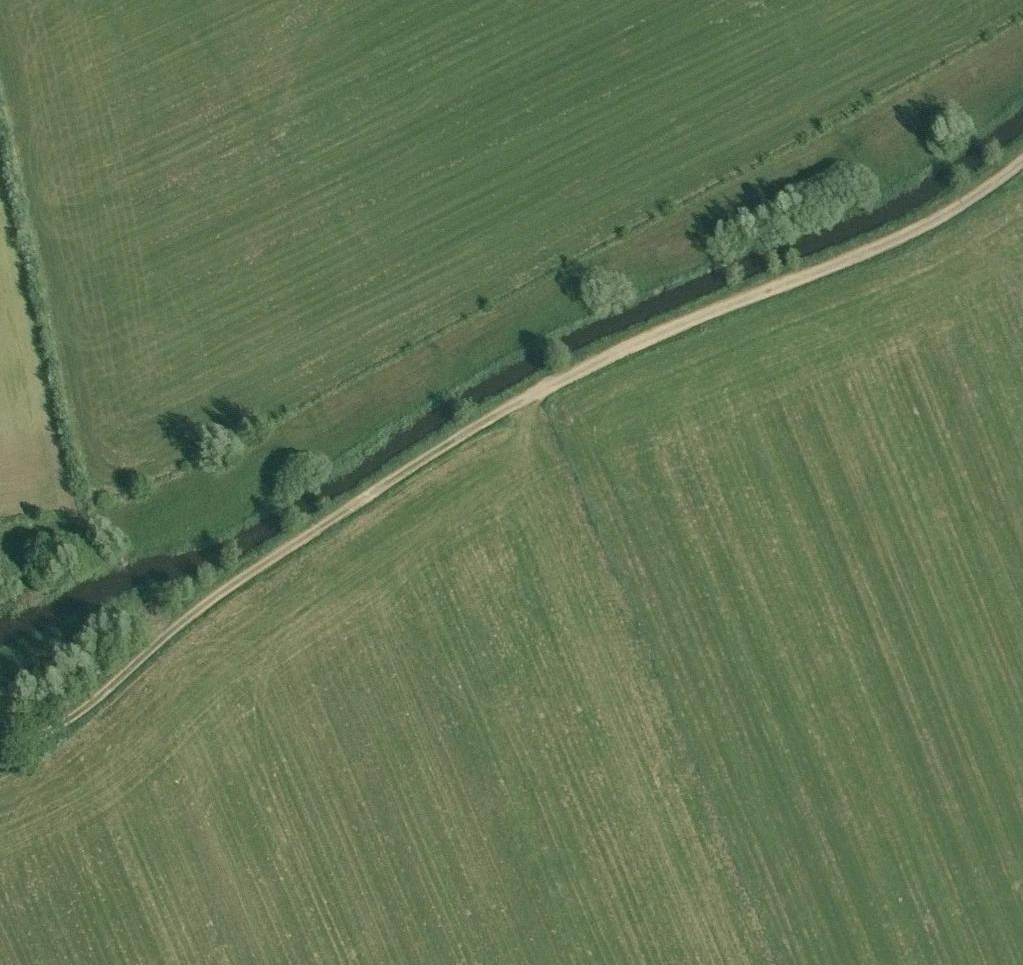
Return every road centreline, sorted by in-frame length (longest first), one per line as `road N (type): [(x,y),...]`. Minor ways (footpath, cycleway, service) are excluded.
road 1 (track): [(0,758),(106,696),(225,590),(603,352),(934,217),(1022,161)]

